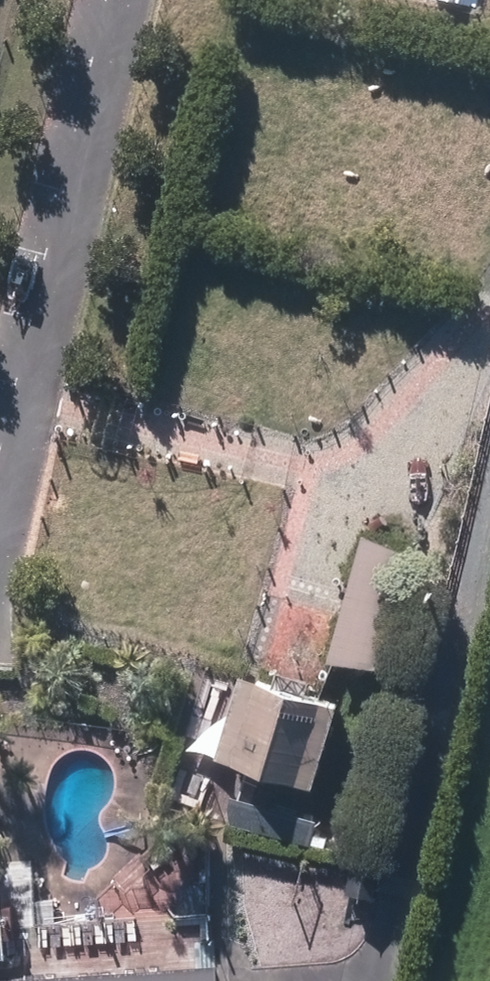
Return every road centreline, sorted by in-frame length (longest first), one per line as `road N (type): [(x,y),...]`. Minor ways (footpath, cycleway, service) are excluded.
road 1 (track): [(489,486),(365,980)]
road 2 (track): [(110,0),(0,465)]
road 3 (track): [(305,616),(368,473),(445,366),(489,322)]

